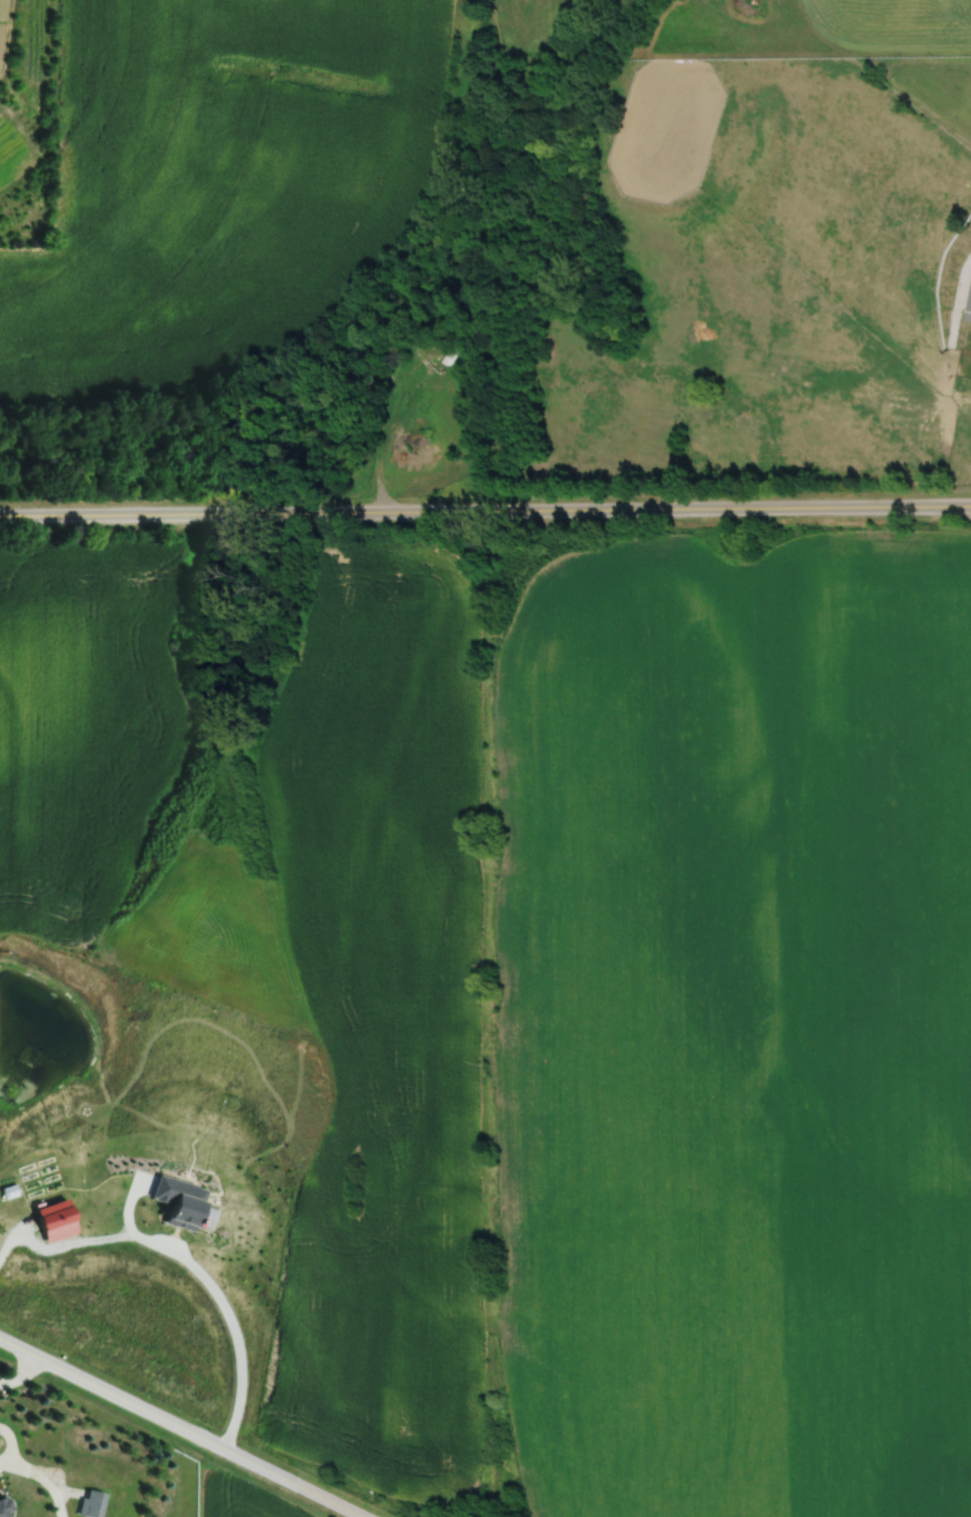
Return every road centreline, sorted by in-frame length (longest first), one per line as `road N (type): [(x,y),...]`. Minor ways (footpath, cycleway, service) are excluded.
road 1 (tertiary): [(0,516),(970,507)]
road 2 (tertiary): [(0,1341),(359,1516)]

